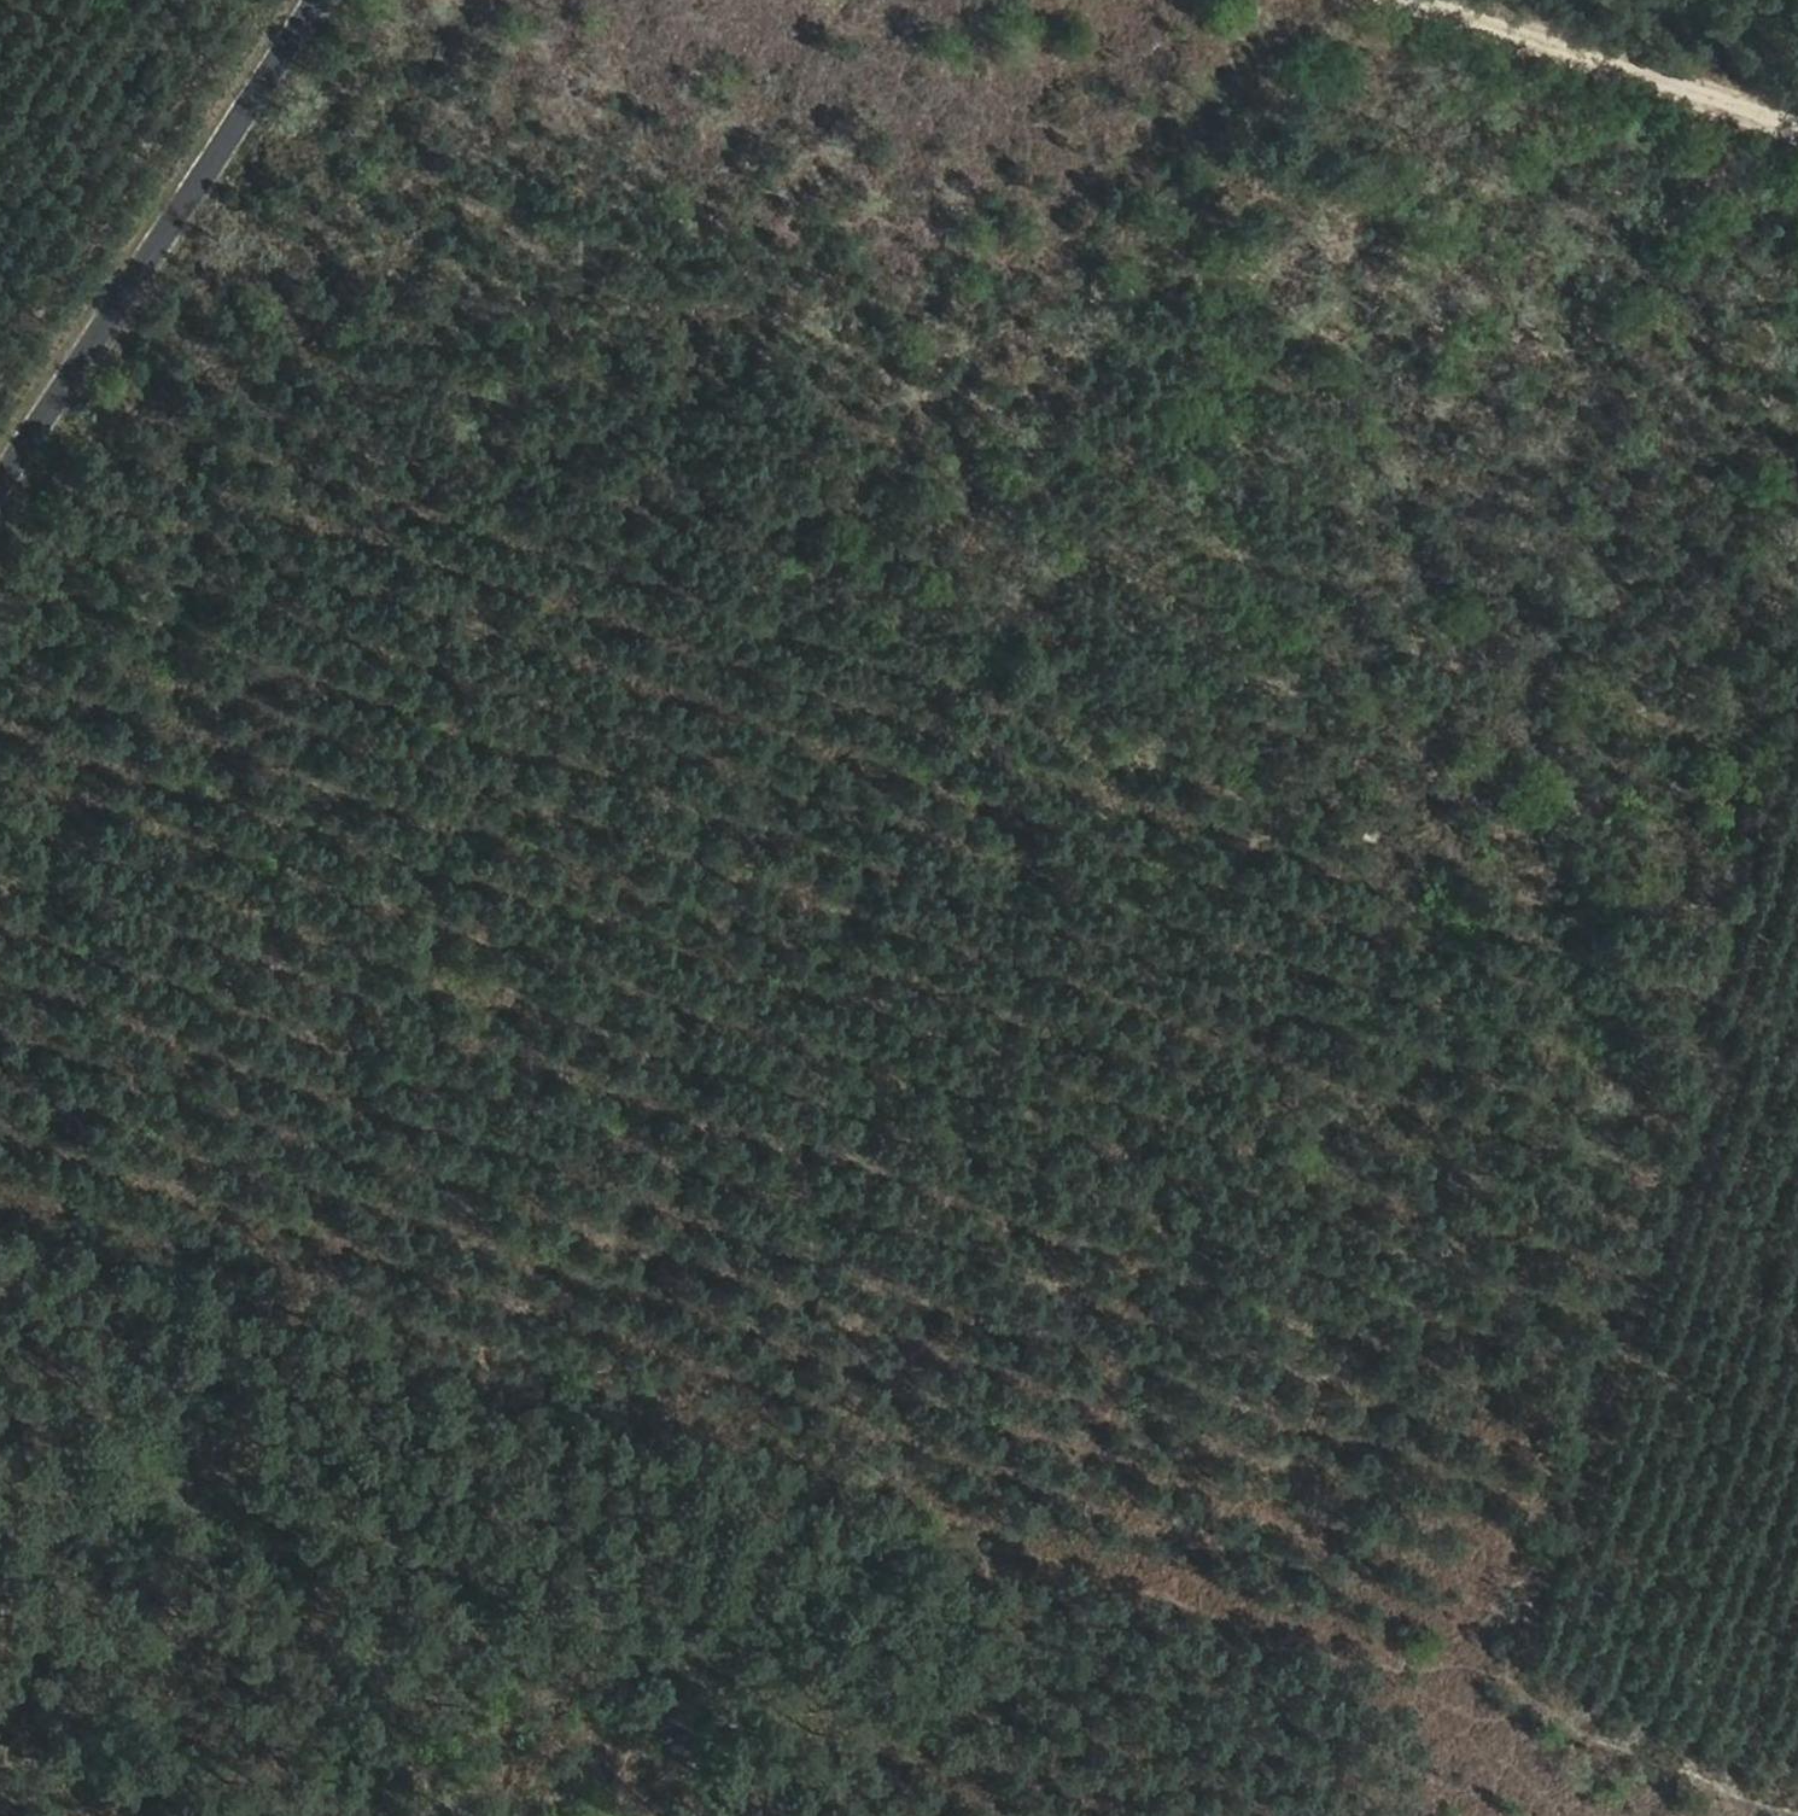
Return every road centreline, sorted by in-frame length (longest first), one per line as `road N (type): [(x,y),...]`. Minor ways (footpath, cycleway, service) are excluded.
road 1 (residential): [(330,0),(0,501)]
road 2 (track): [(1416,0),(1797,121)]

